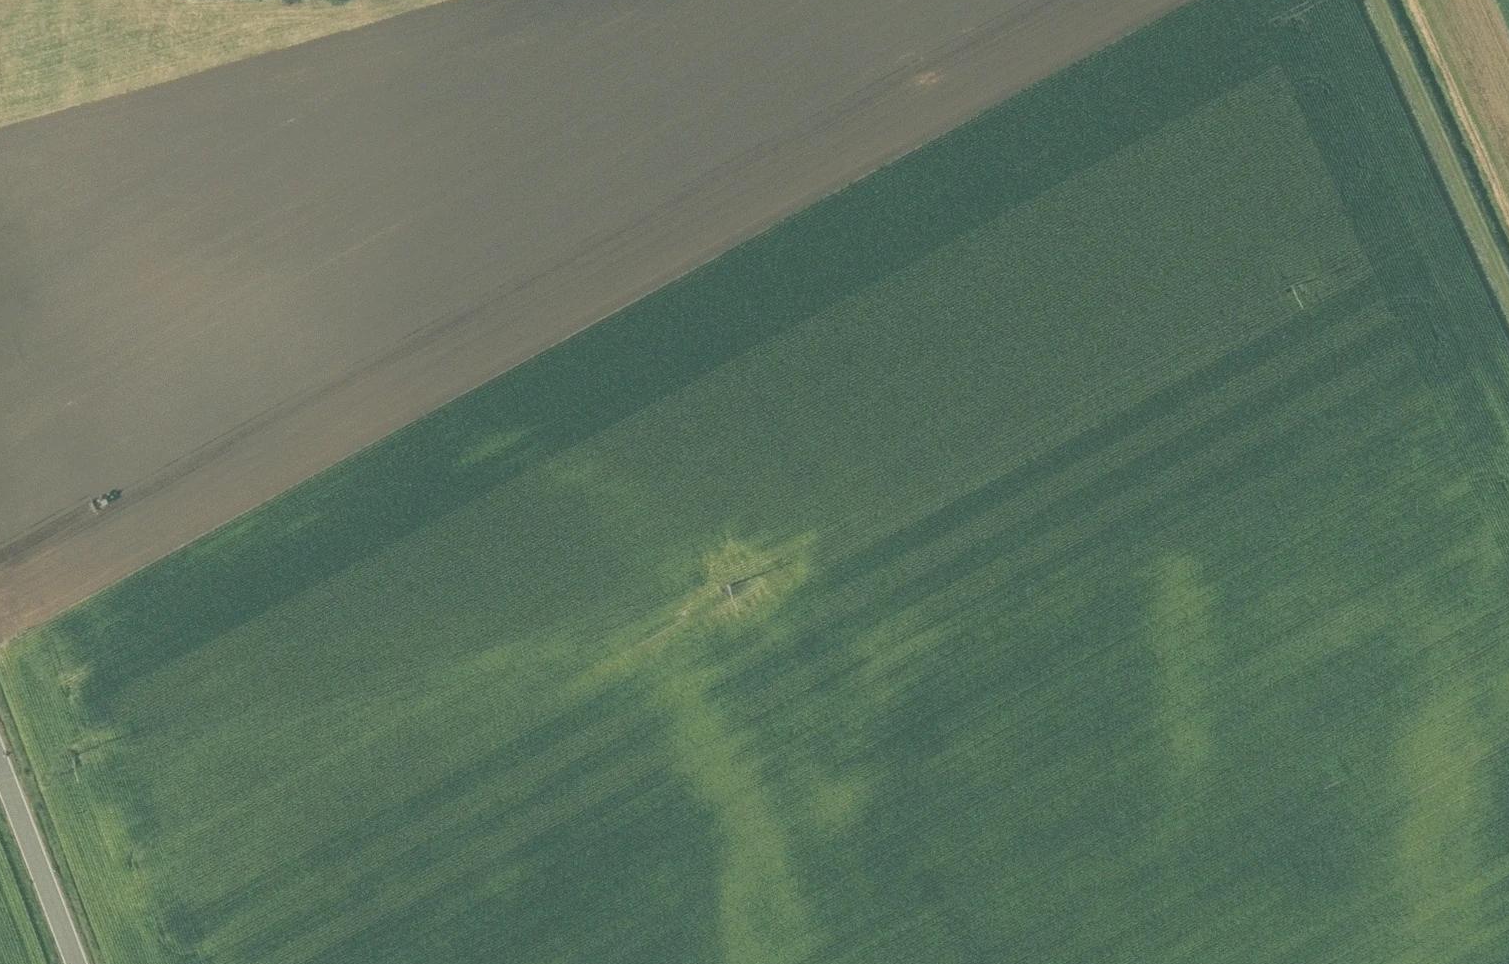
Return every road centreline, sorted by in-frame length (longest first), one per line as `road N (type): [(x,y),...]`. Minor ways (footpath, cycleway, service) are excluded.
road 1 (tertiary): [(79,963),(0,759)]

